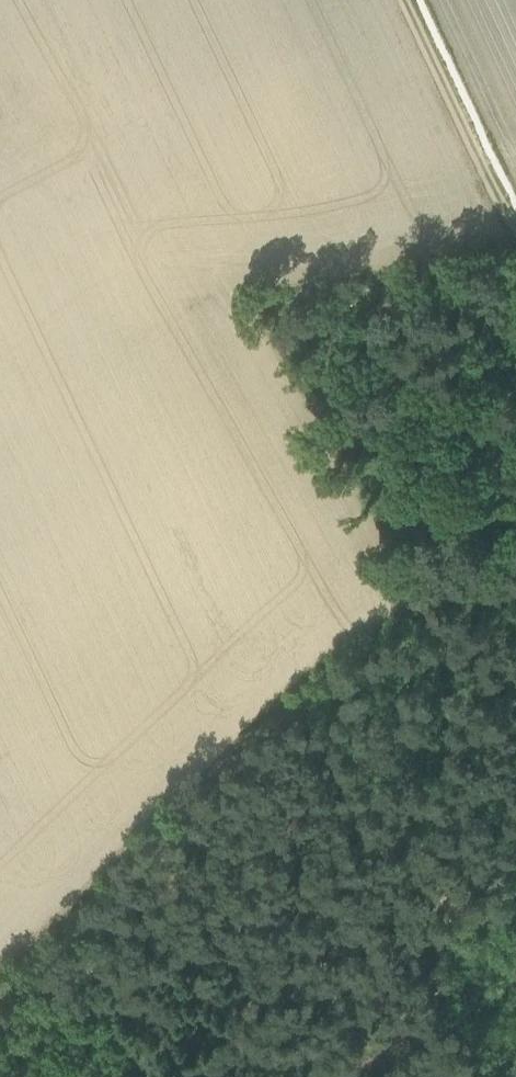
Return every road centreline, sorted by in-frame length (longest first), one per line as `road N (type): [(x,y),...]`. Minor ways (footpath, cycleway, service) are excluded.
road 1 (track): [(424,949),(285,705),(58,916)]
road 2 (track): [(312,1076),(335,1063),(259,933),(167,812)]
road 3 (track): [(404,0),(515,224)]
road 4 (track): [(58,916),(148,1076)]
road 5 (track): [(424,949),(494,1076)]

